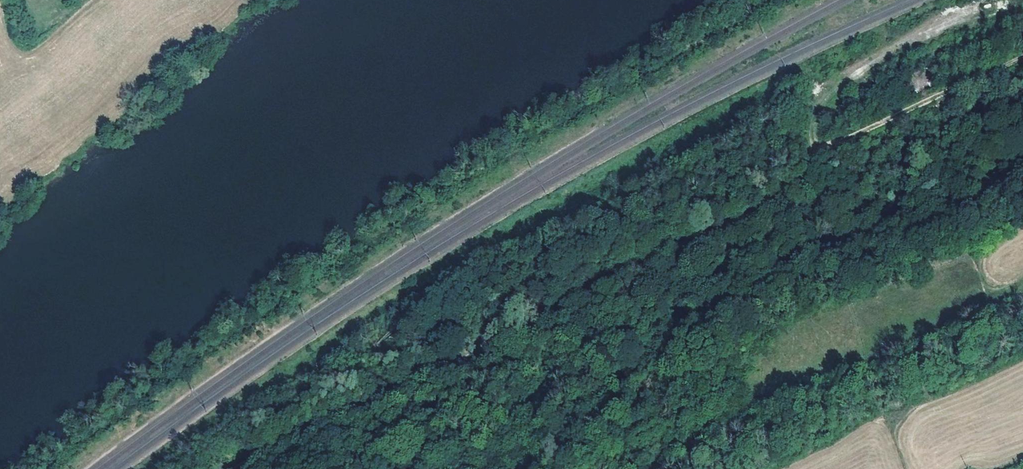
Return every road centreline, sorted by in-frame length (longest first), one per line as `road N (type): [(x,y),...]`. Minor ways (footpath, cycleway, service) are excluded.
road 1 (track): [(1022,59),(820,156),(765,208),(647,256),(538,326),(322,424),(249,468)]

